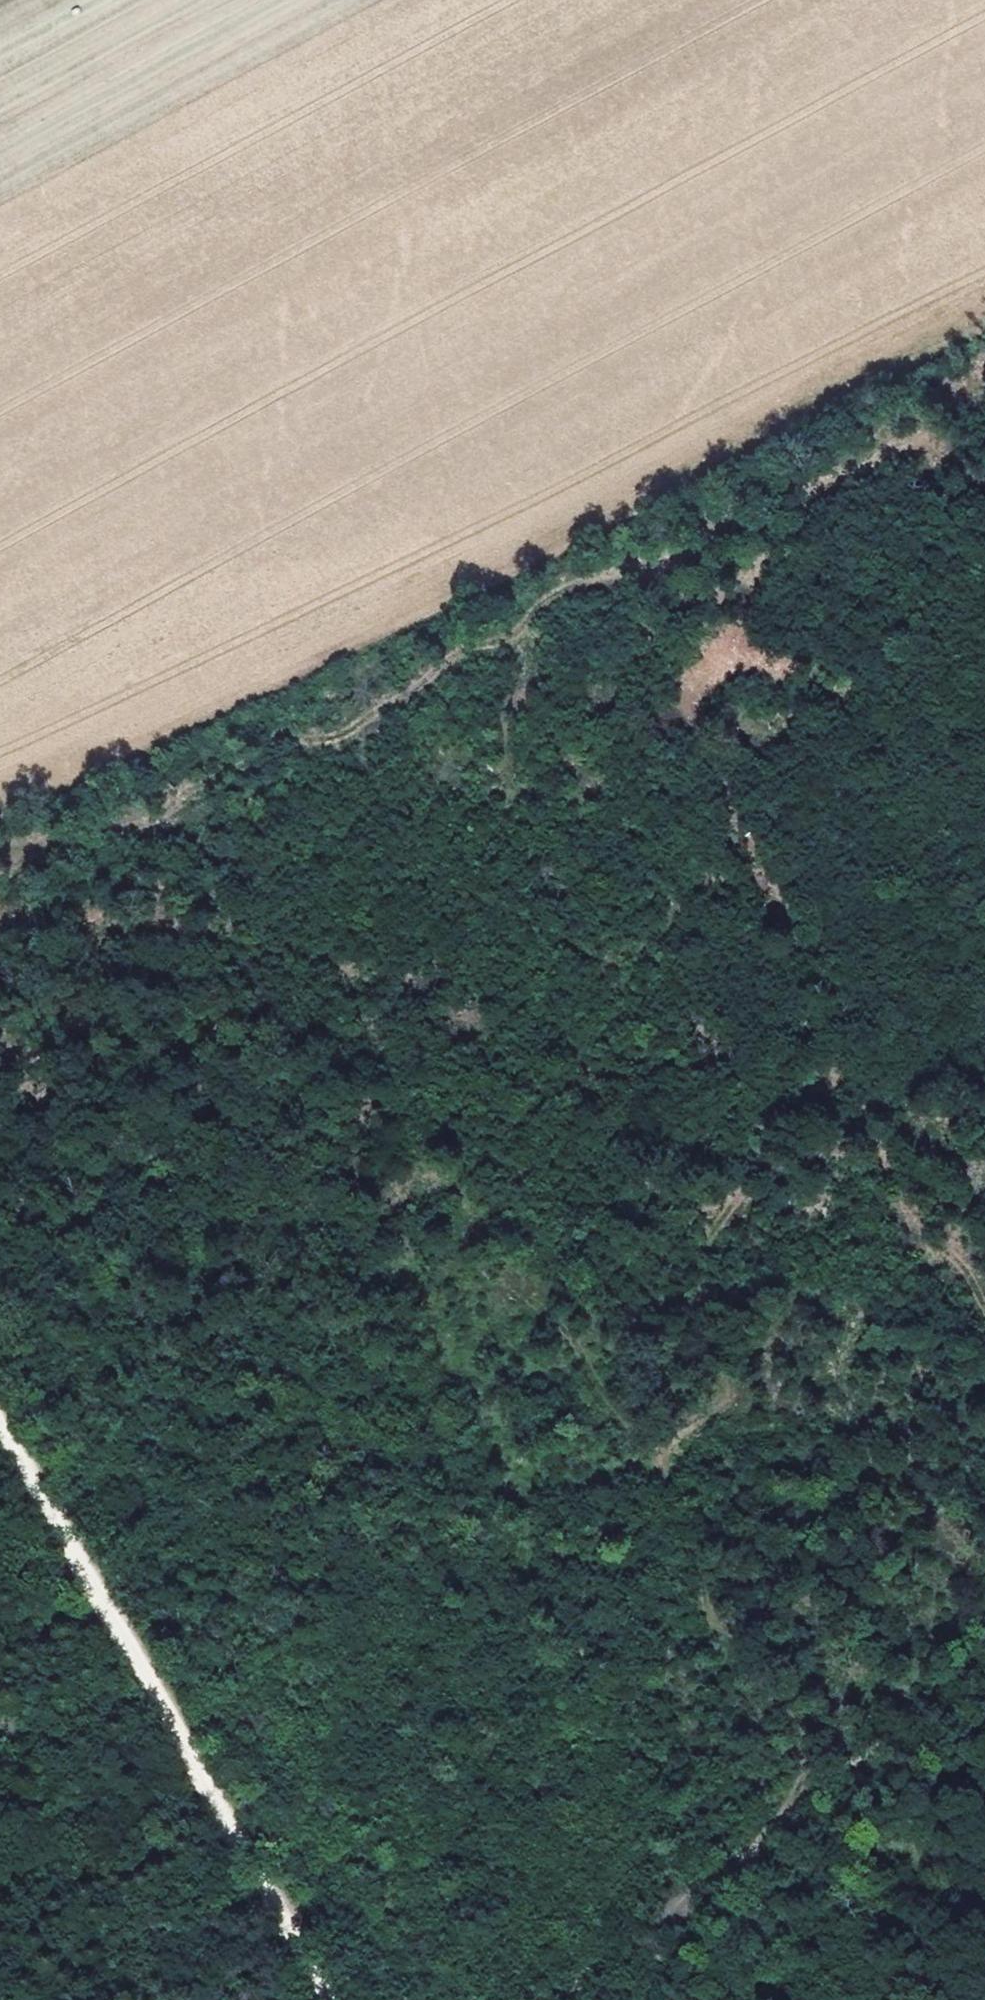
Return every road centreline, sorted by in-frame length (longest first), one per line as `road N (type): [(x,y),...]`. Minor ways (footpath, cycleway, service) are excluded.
road 1 (track): [(341,1999),(0,1408)]
road 2 (track): [(984,1649),(686,1903),(555,1999)]

